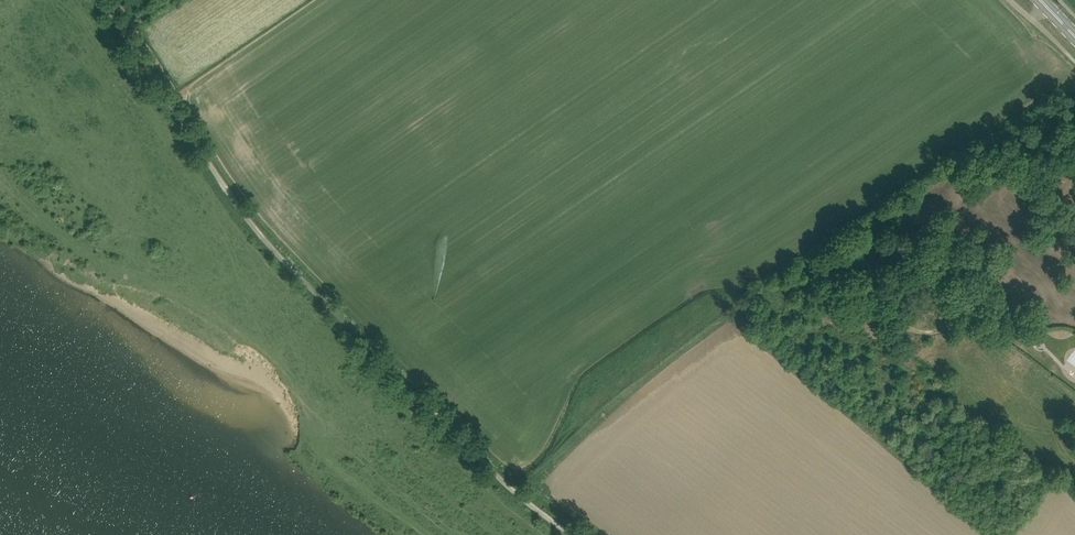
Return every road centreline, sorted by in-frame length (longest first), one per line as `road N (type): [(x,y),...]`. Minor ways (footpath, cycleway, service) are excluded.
road 1 (track): [(501,473),(761,292)]

